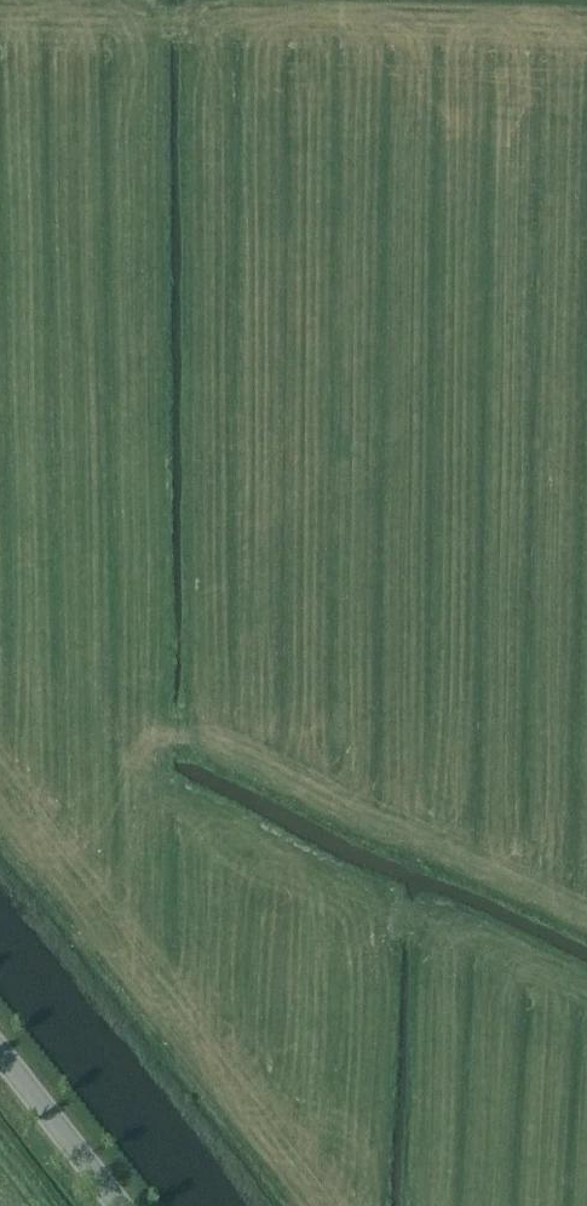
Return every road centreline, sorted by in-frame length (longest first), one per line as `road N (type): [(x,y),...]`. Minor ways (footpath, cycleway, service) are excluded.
road 1 (secondary): [(114,1205),(0,1059)]

